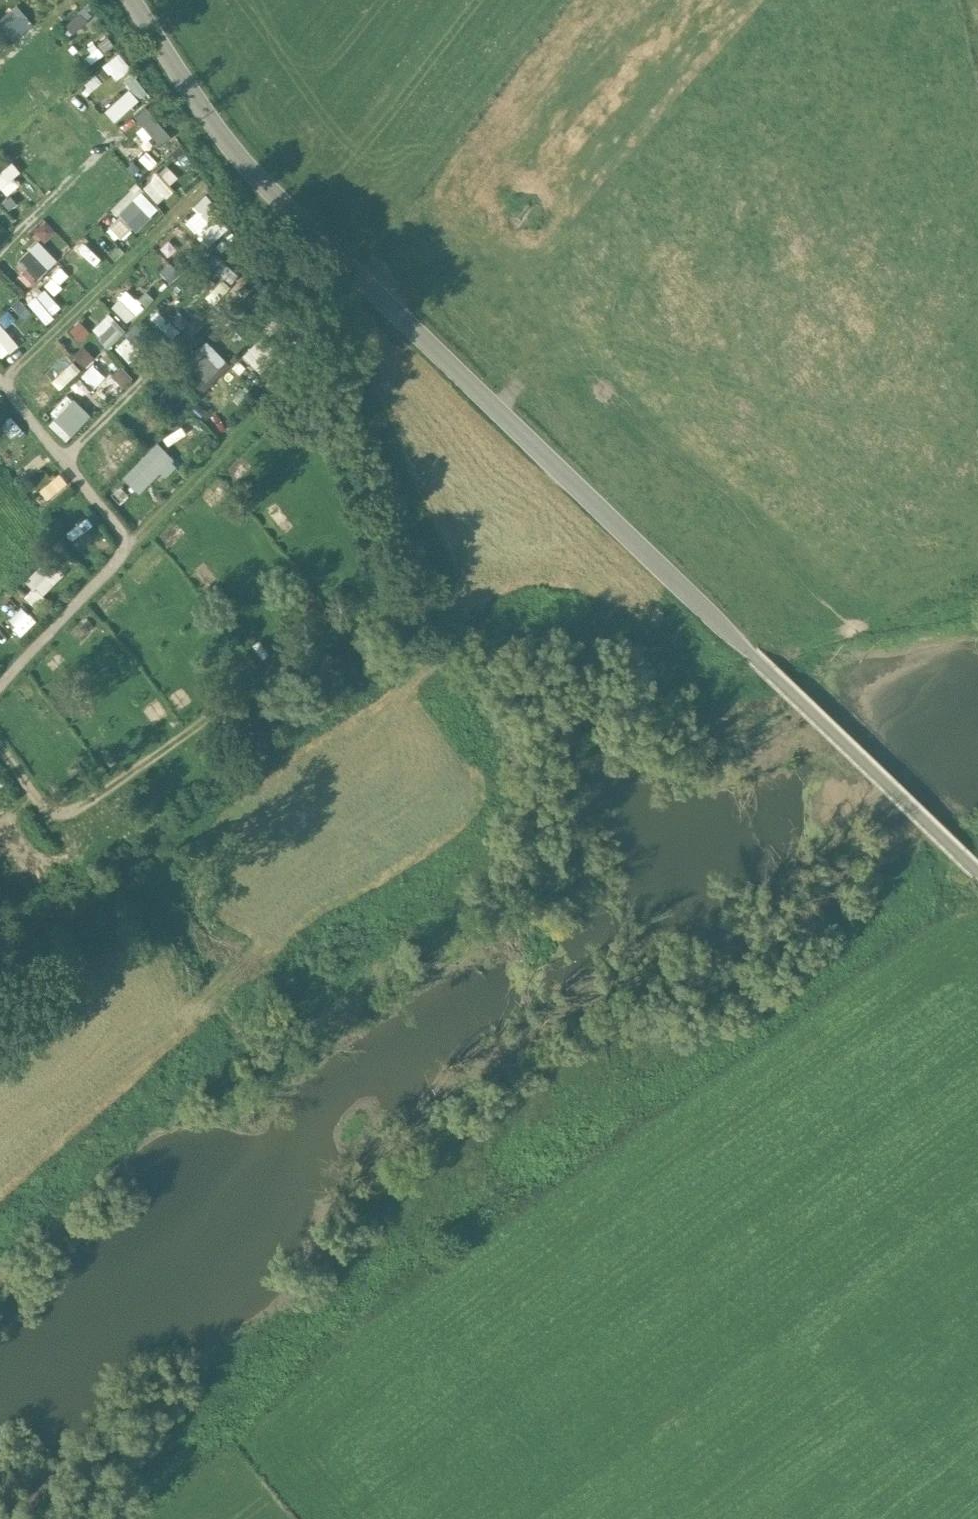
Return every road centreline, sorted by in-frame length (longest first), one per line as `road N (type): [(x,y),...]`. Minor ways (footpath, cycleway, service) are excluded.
road 1 (tertiary): [(135,0),(225,137),(295,216),(977,872)]

